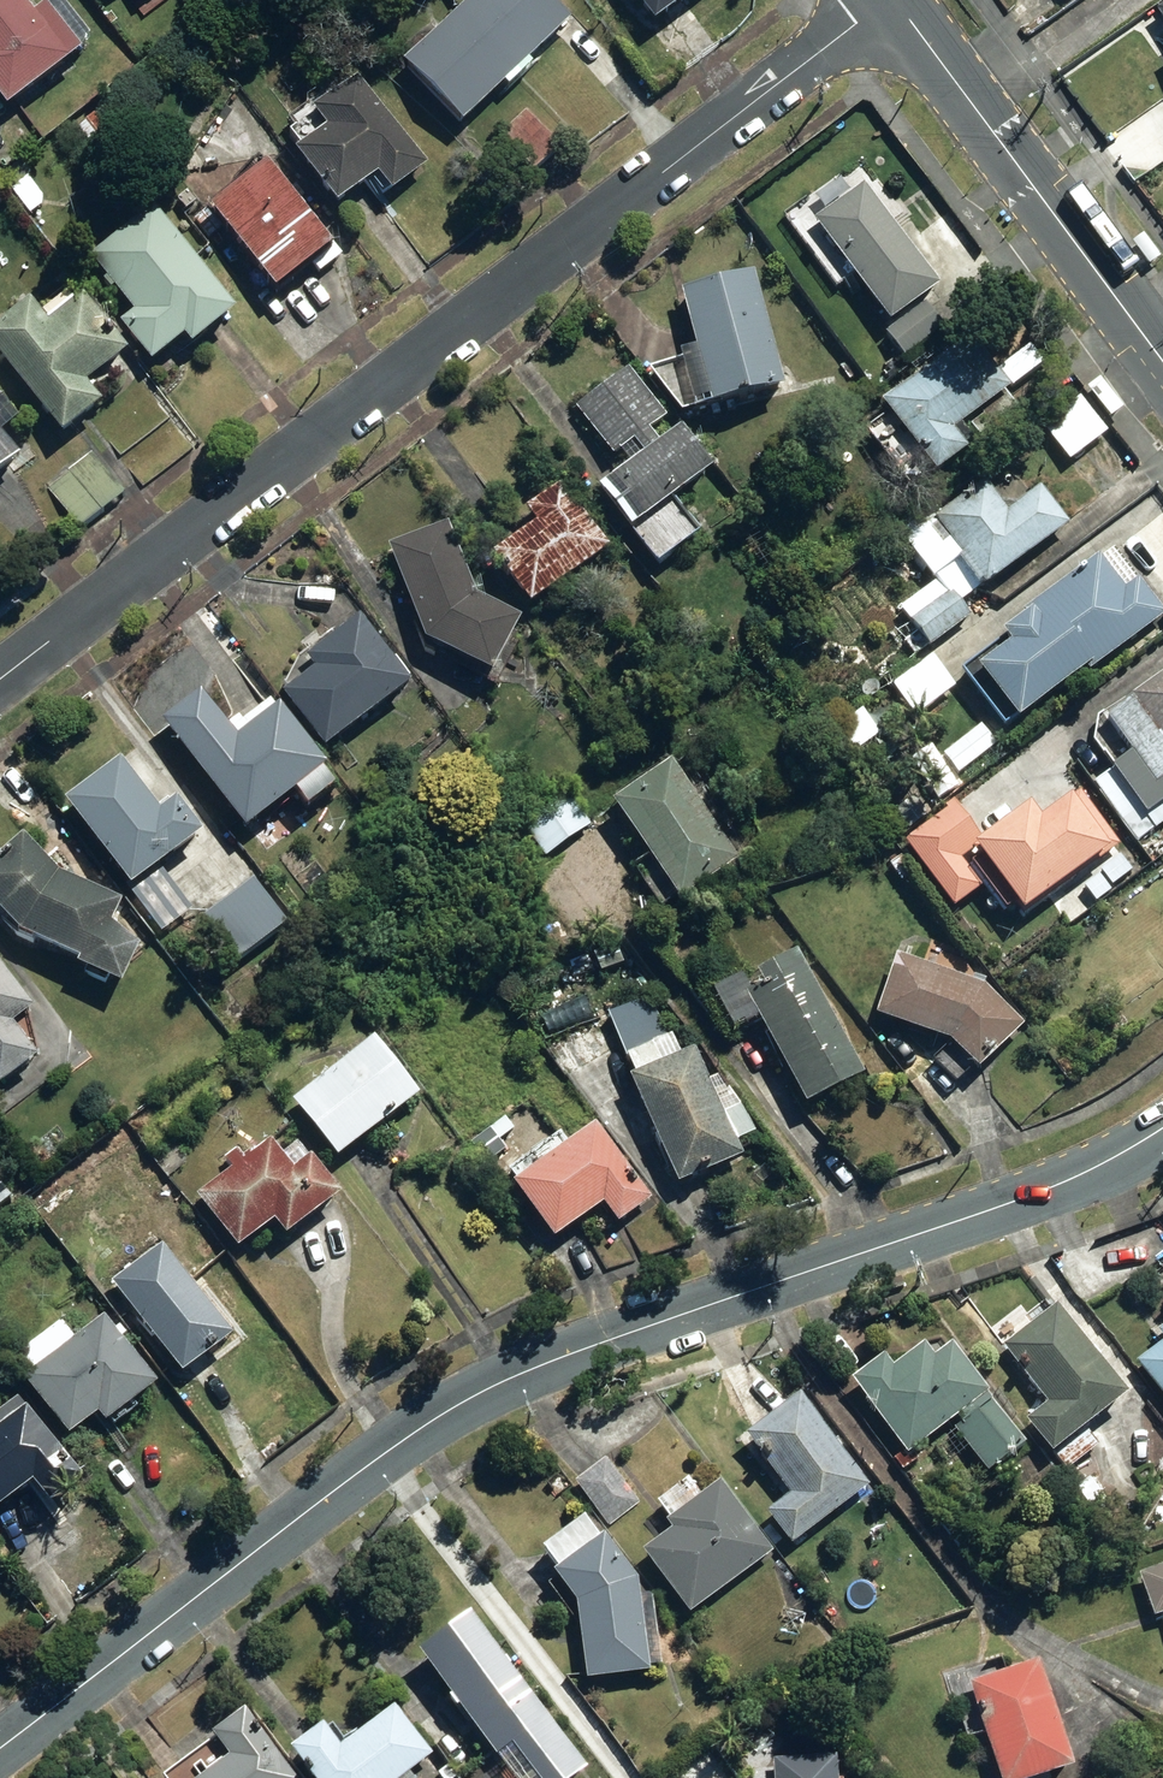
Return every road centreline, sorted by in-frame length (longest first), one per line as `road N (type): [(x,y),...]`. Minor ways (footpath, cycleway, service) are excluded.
road 1 (residential): [(0,1747),(419,1425),(501,1376),(1081,1183),(1162,1136)]
road 2 (residential): [(890,0),(0,676)]
road 3 (secondary): [(1162,361),(897,0)]

